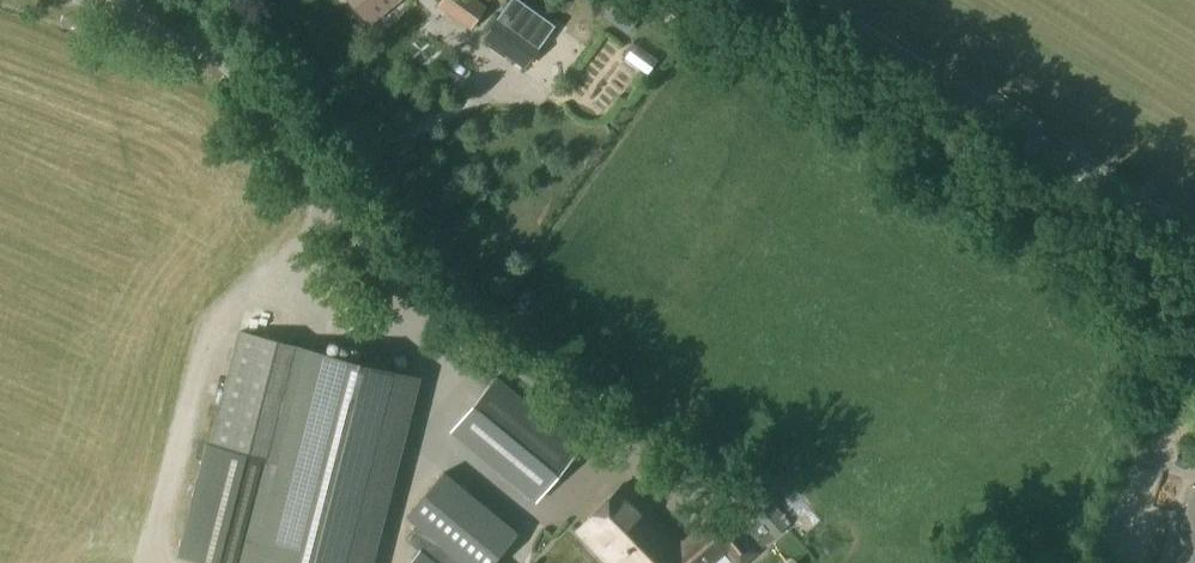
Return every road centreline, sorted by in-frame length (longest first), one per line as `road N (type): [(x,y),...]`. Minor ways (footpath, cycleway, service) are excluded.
road 1 (unclassified): [(1194,240),(809,0)]

